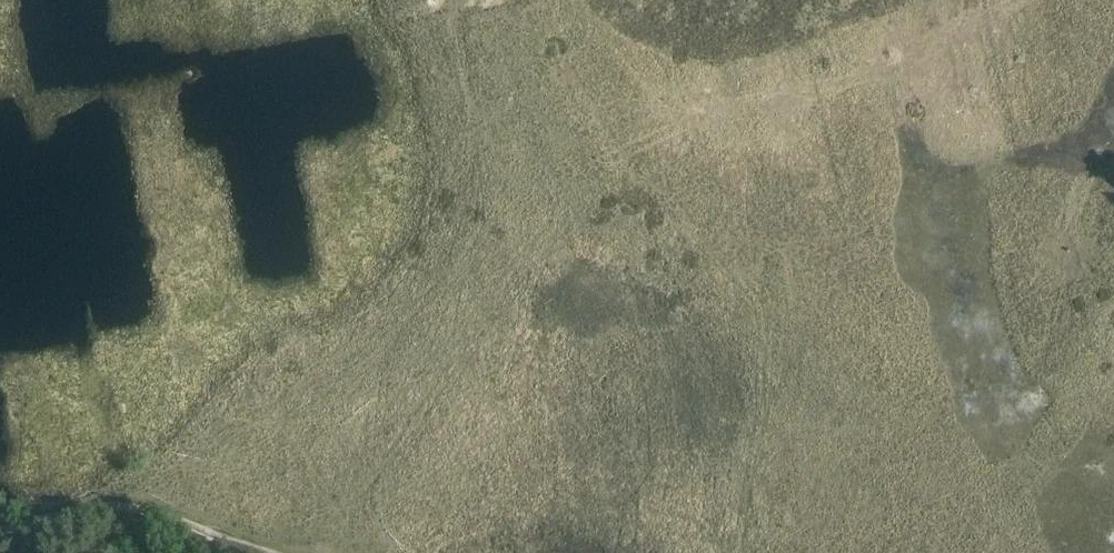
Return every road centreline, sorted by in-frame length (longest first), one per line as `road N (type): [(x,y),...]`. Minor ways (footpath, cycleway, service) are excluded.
road 1 (track): [(0,531),(126,507),(263,552)]

